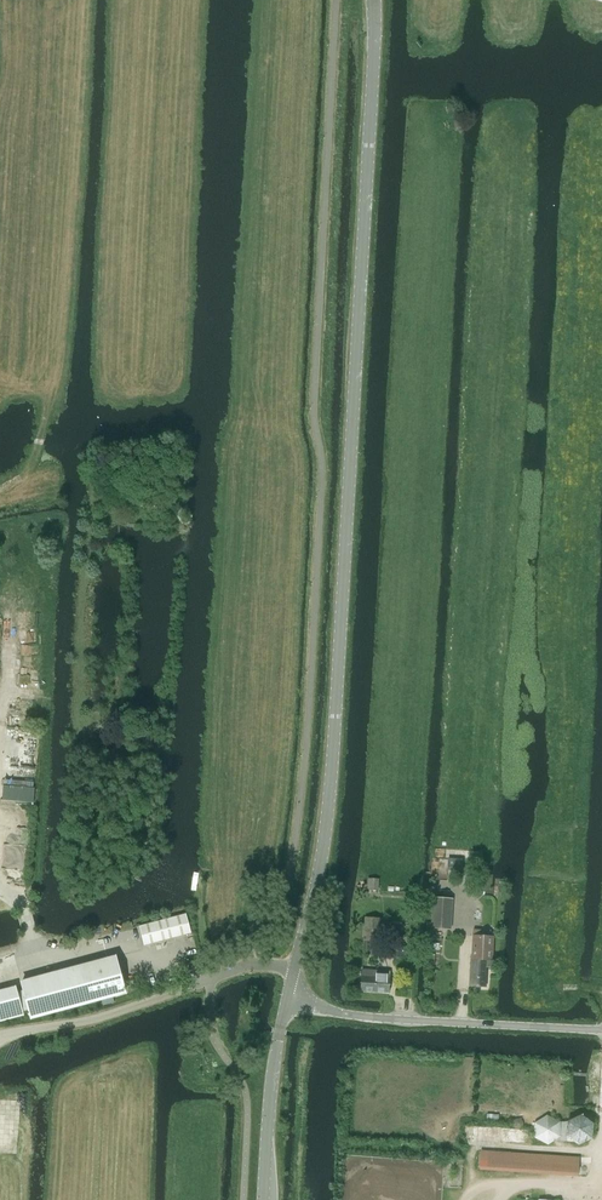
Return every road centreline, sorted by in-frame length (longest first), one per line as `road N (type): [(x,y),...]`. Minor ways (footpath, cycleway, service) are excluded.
road 1 (tertiary): [(294,969),(330,788),(374,0)]
road 2 (unclassified): [(601,1028),(357,1014),(286,997)]
road 3 (unclassified): [(0,1034),(80,1023),(243,967),(294,969)]
road 4 (tertiary): [(266,1199),(274,1063),(286,997)]

